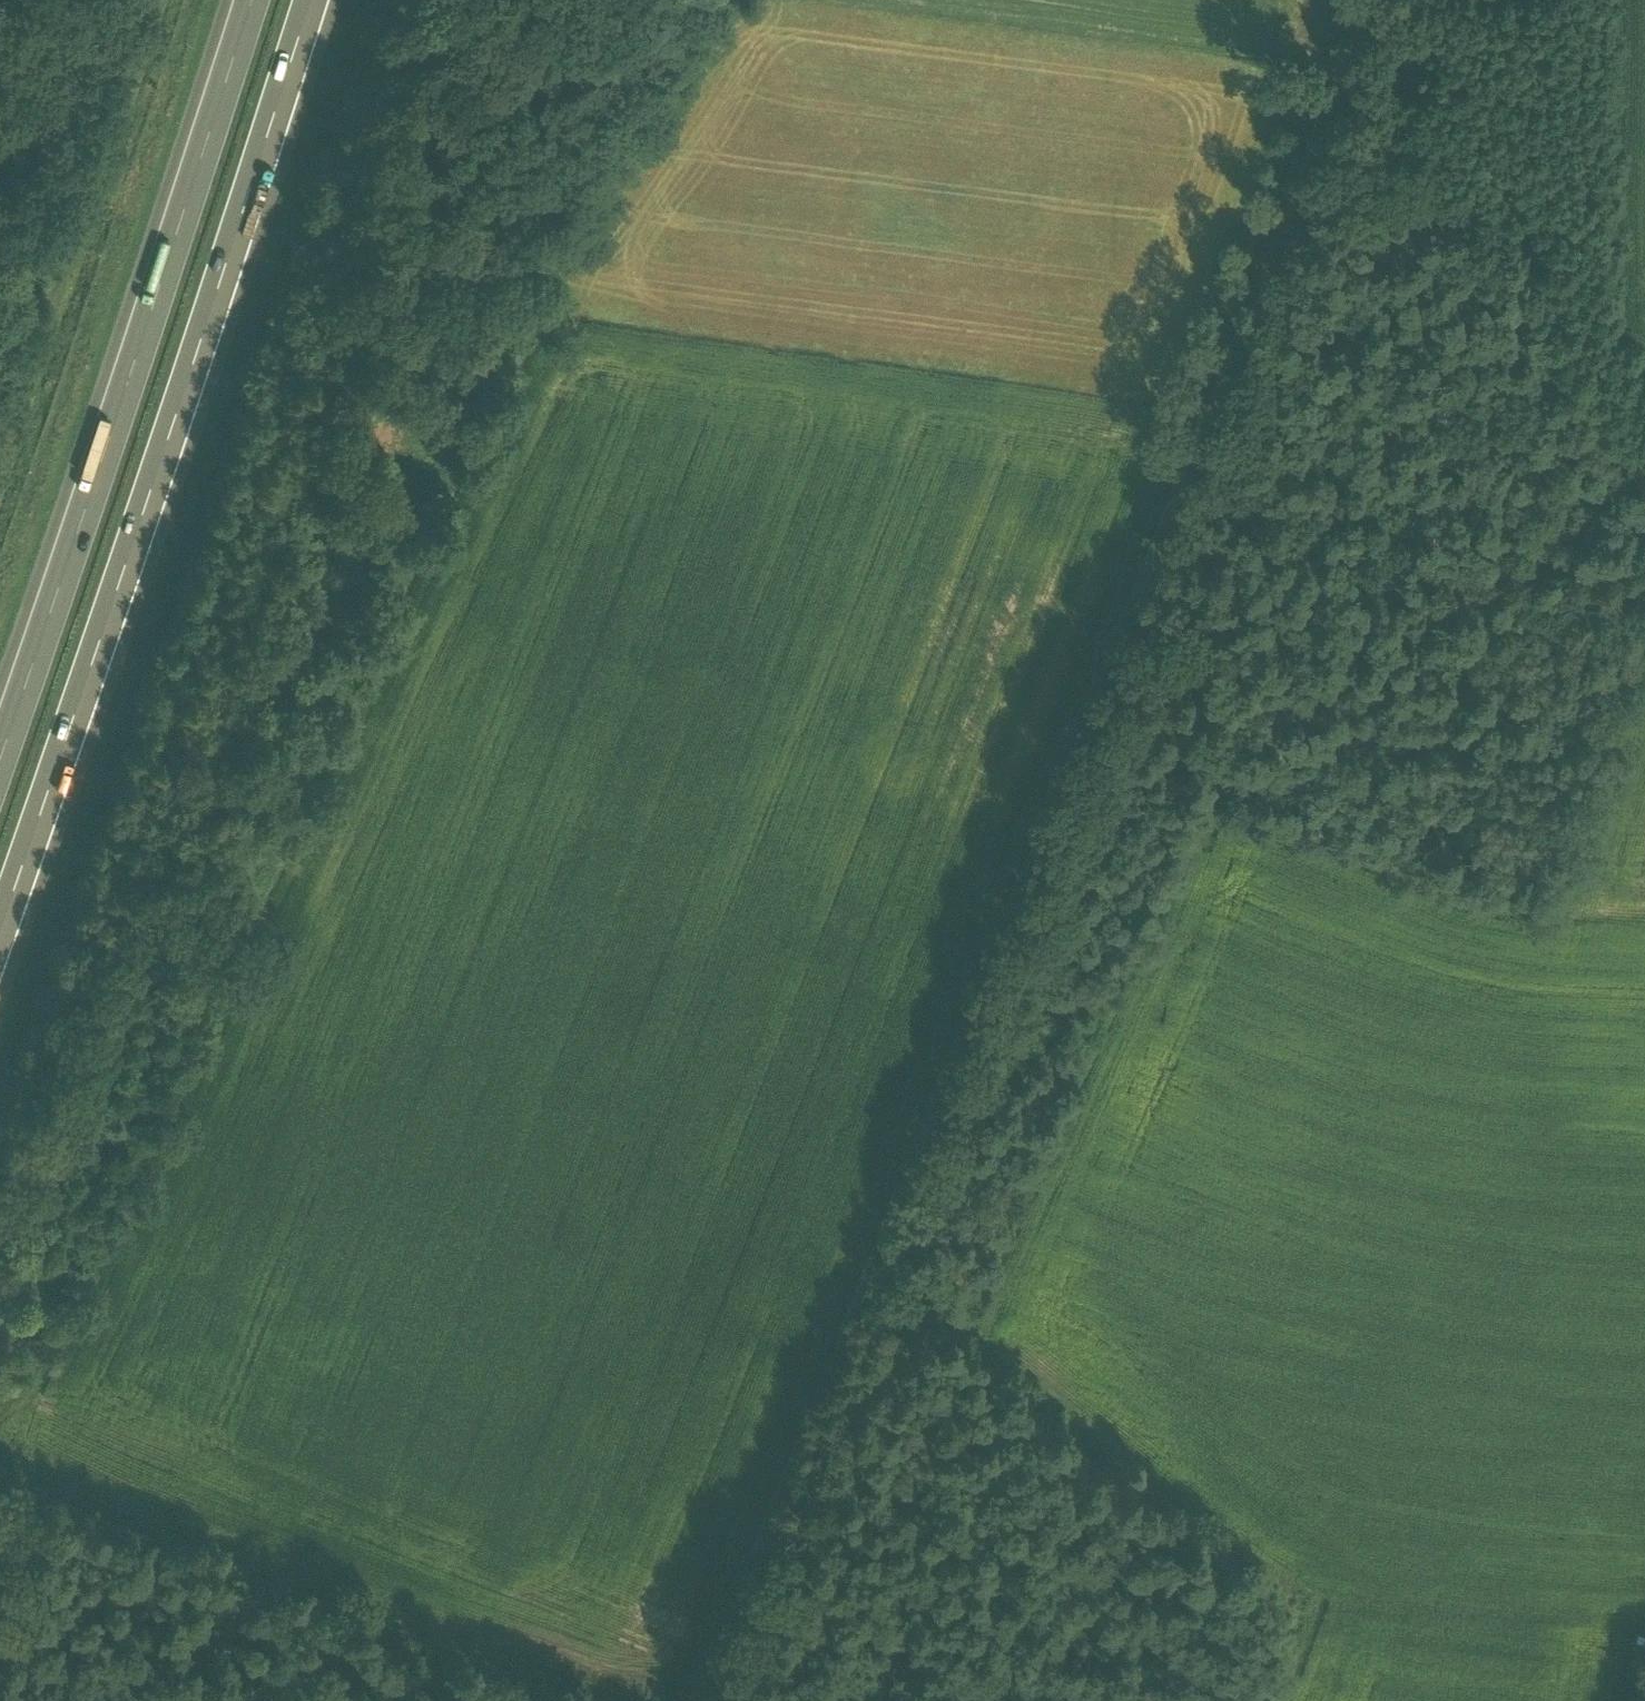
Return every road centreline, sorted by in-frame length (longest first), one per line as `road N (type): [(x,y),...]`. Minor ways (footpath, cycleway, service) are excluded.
road 1 (track): [(804,1700),(1198,445),(1377,0)]
road 2 (motorway): [(0,963),(325,0)]
road 3 (motorway): [(252,0),(0,747)]

